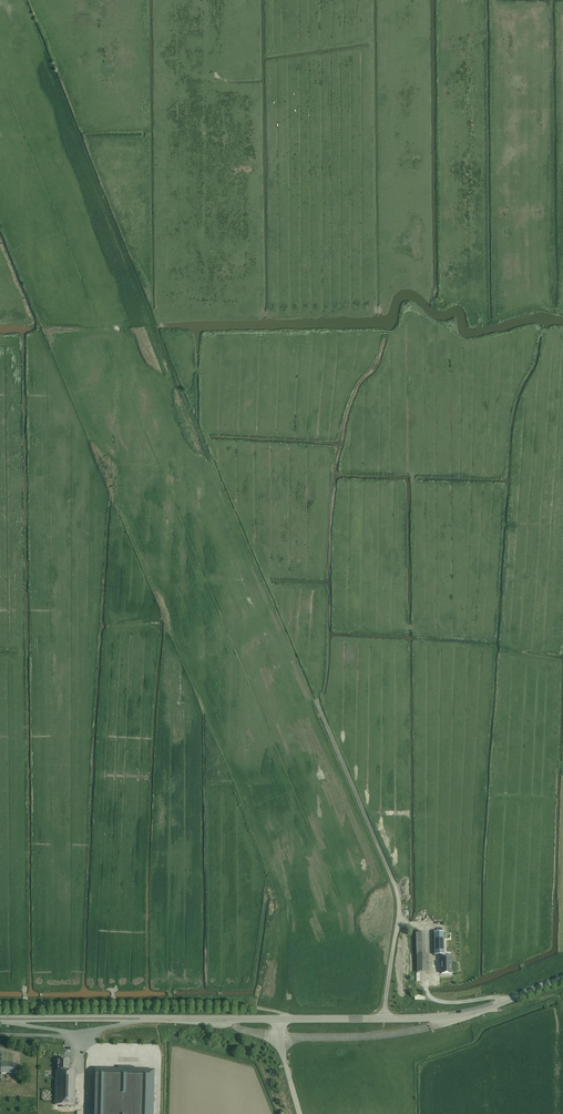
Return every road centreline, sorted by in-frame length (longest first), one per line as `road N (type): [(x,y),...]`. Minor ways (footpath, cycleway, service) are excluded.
road 1 (secondary): [(0,1019),(437,1017),(562,978)]
road 2 (track): [(0,1003),(238,1005),(286,1019)]

